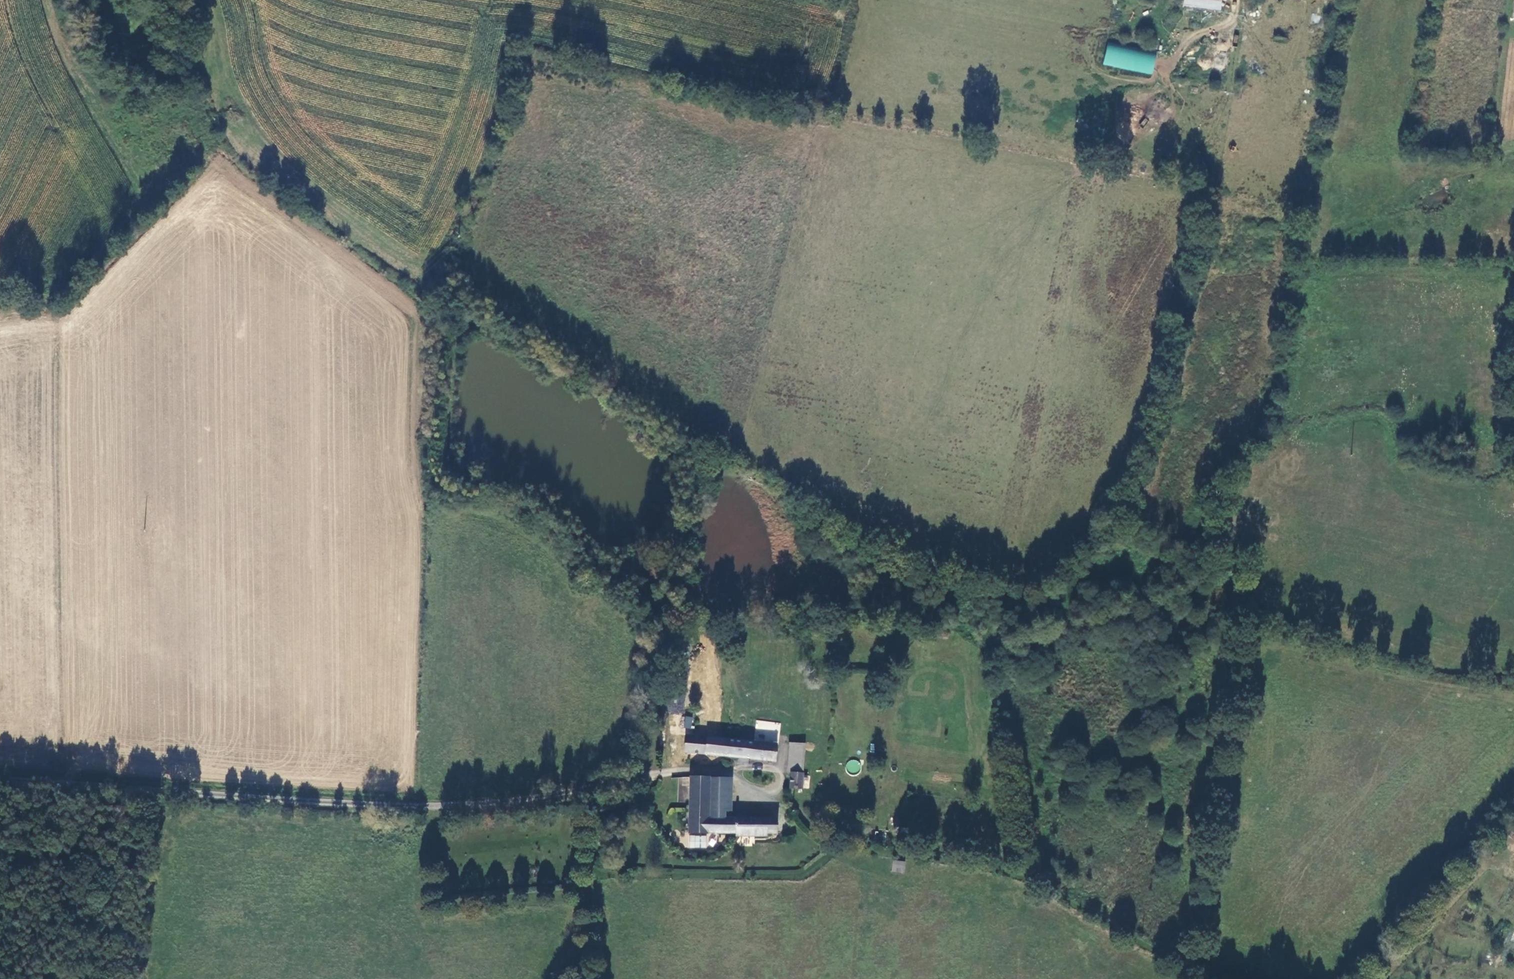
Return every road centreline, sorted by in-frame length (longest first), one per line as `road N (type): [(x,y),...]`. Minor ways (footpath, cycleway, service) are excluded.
road 1 (unclassified): [(0,776),(428,805),(526,798),(670,770),(757,777)]
road 2 (track): [(1341,978),(1513,804)]

